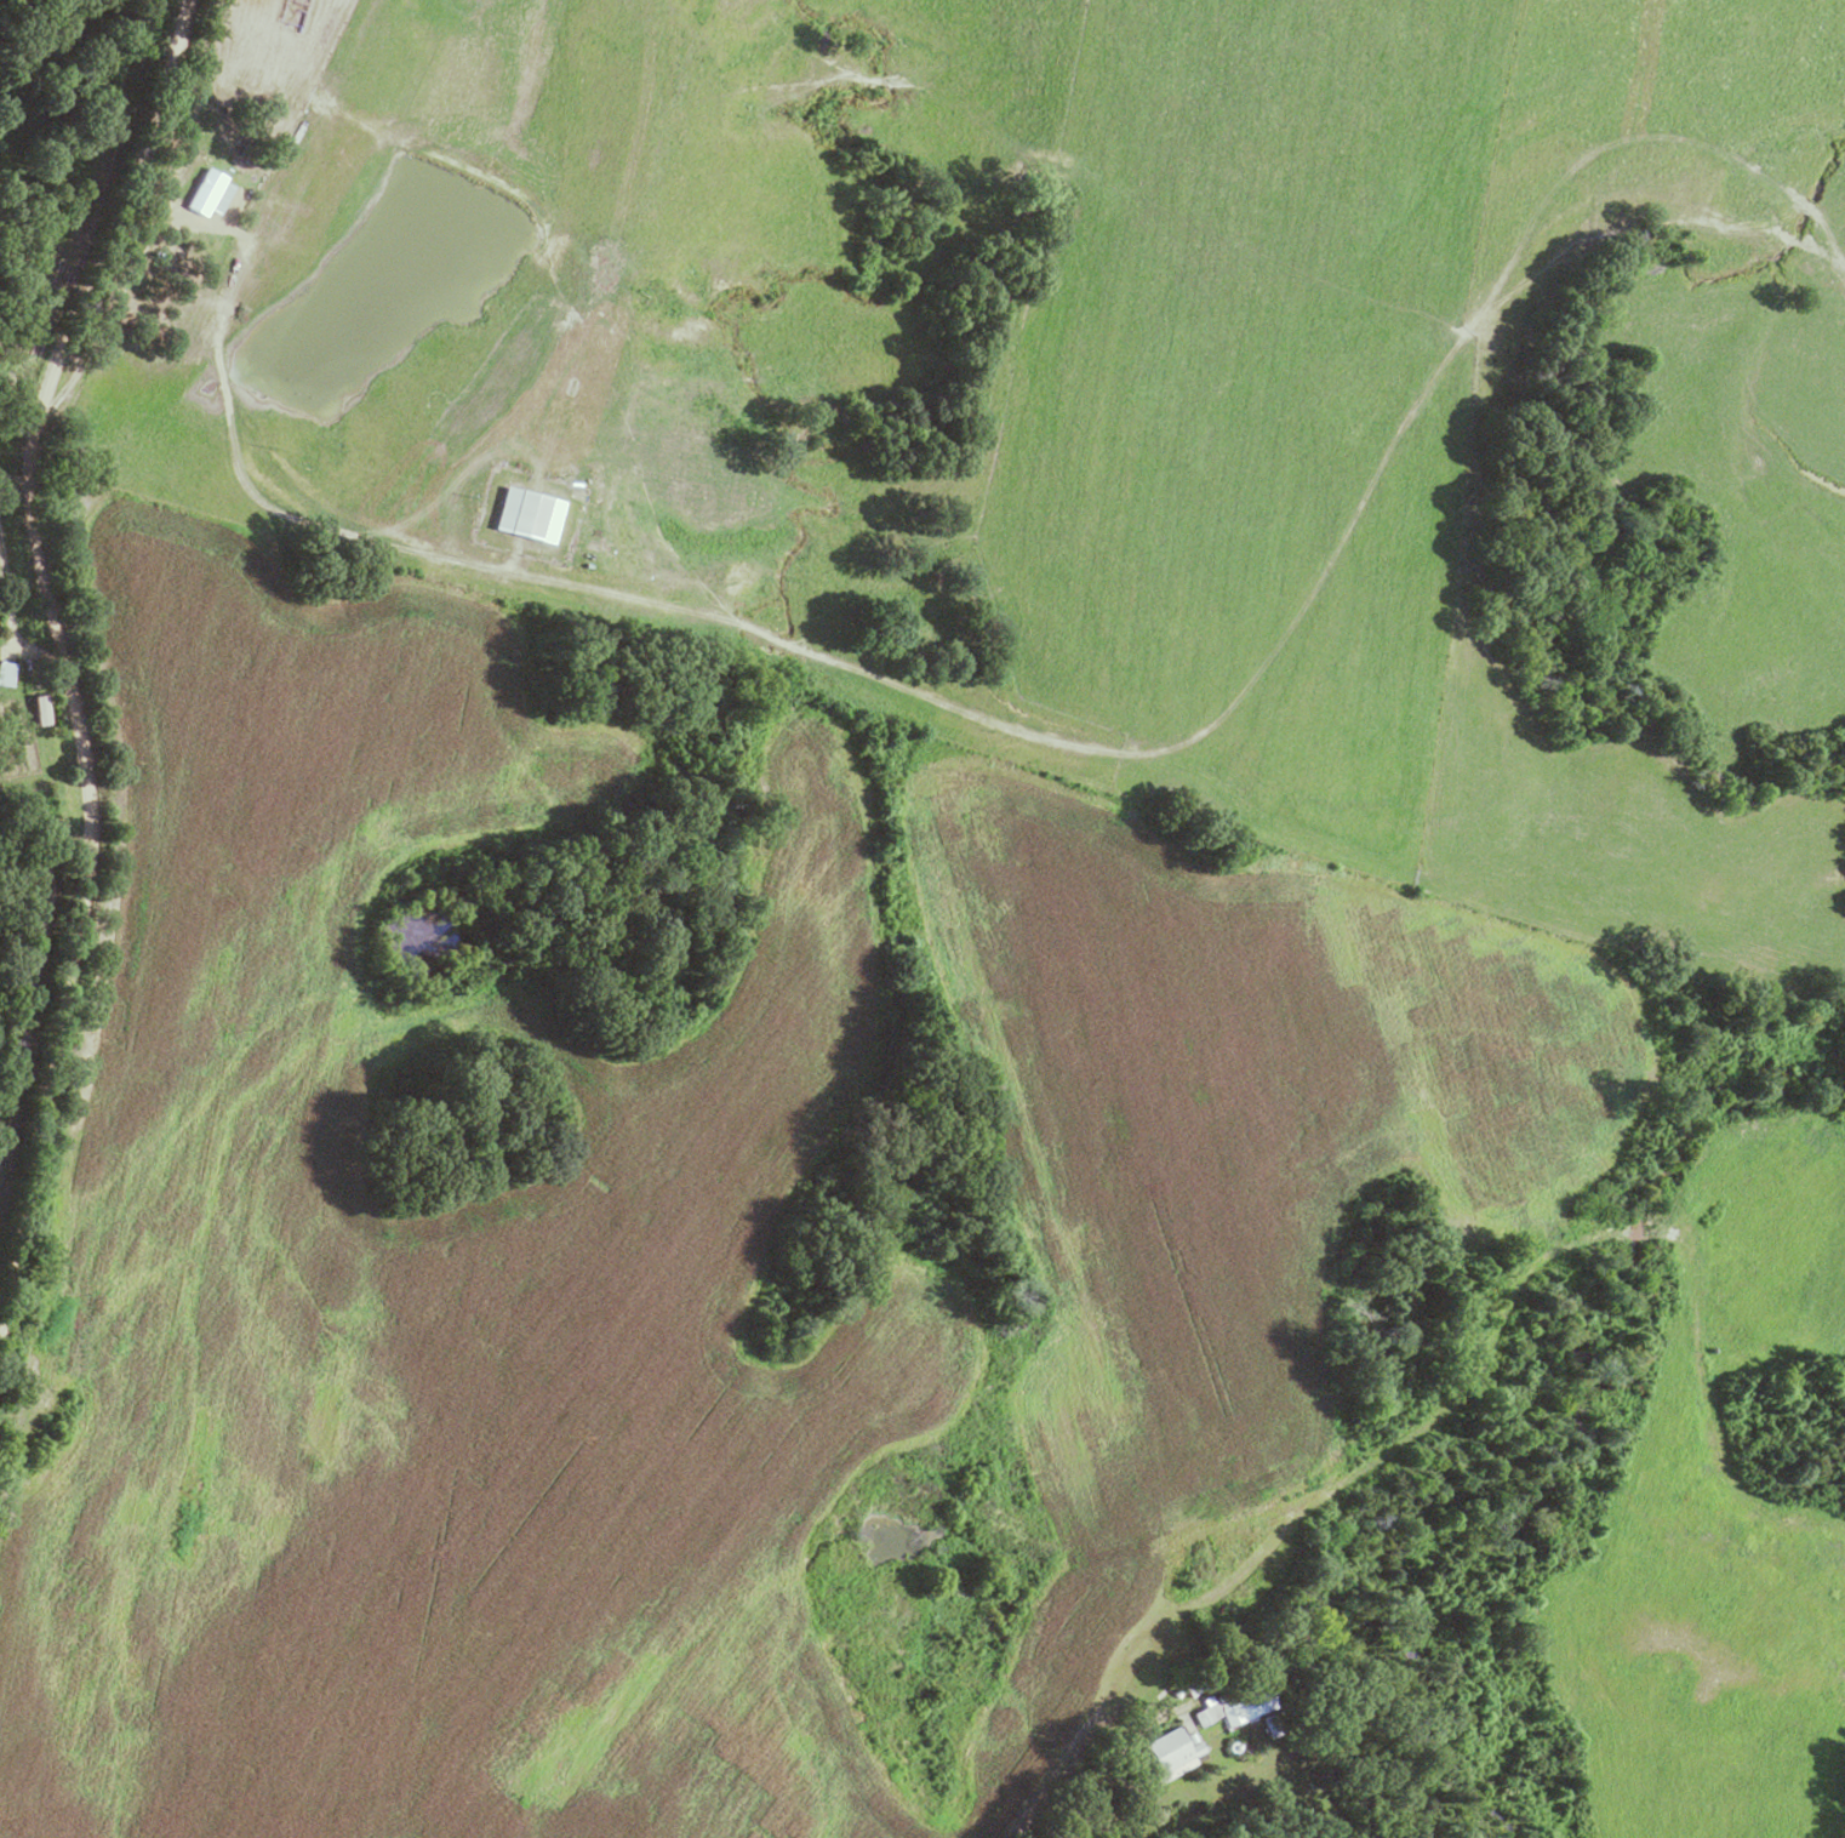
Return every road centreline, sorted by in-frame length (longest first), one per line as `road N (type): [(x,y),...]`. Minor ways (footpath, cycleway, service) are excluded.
road 1 (track): [(0,1344),(88,824),(27,510),(28,445),(187,0)]

